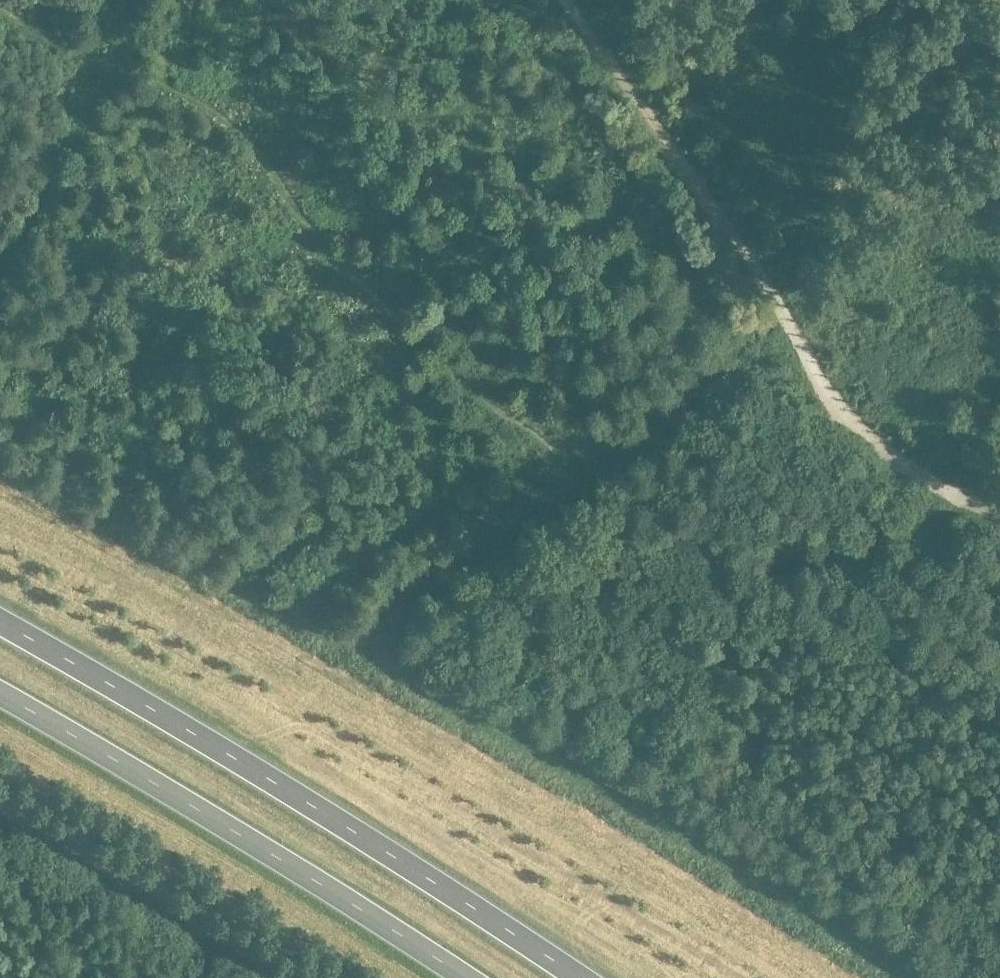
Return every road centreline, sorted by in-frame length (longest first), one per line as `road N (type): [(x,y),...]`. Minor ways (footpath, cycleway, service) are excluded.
road 1 (track): [(999,515),(940,486),(877,442),(823,384),(790,320),(570,0)]
road 2 (trunk): [(581,977),(447,888),(0,621)]
road 3 (track): [(387,662),(691,823),(932,977)]
road 4 (trunk): [(0,694),(471,977)]

